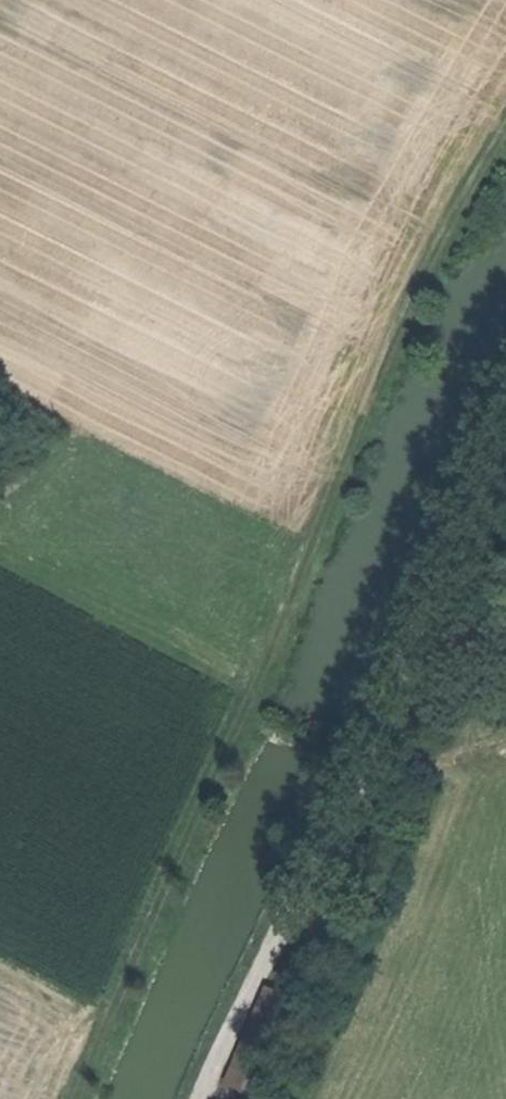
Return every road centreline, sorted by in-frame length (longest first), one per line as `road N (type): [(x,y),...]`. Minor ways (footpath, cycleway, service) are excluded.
road 1 (track): [(505,123),(417,282),(86,1098)]
road 2 (track): [(199,1098),(505,428)]
road 3 (track): [(505,749),(424,779),(351,776)]

